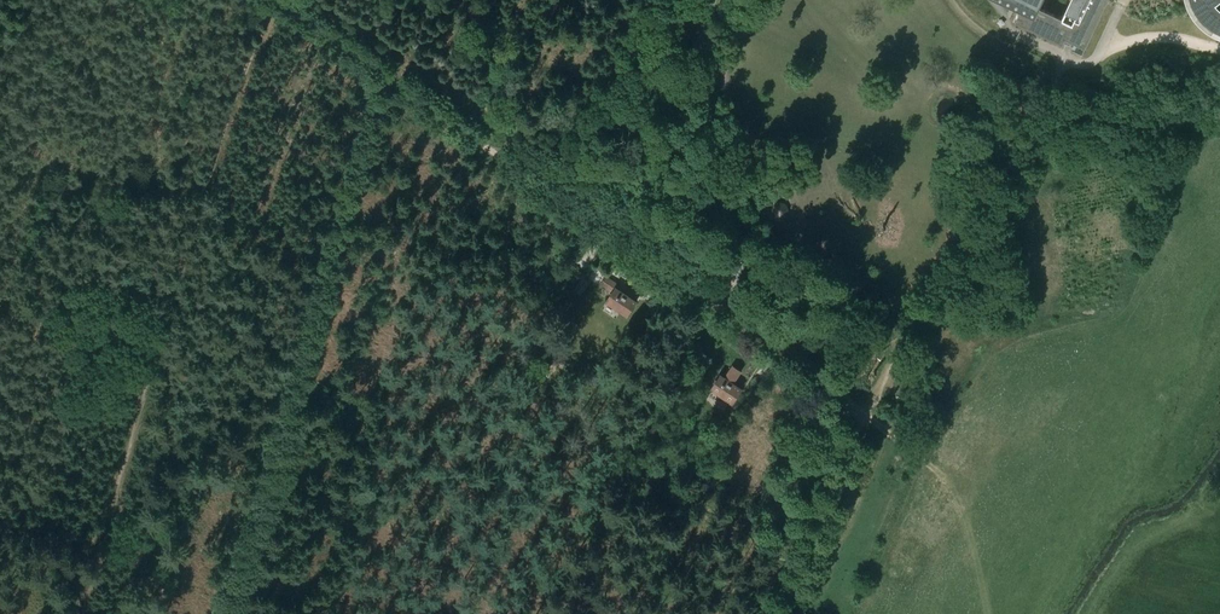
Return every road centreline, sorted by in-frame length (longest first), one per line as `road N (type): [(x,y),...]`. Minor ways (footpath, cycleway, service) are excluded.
road 1 (unclassified): [(795,590),(847,465),(854,412),(813,364),(747,322),(702,72),(710,0)]

